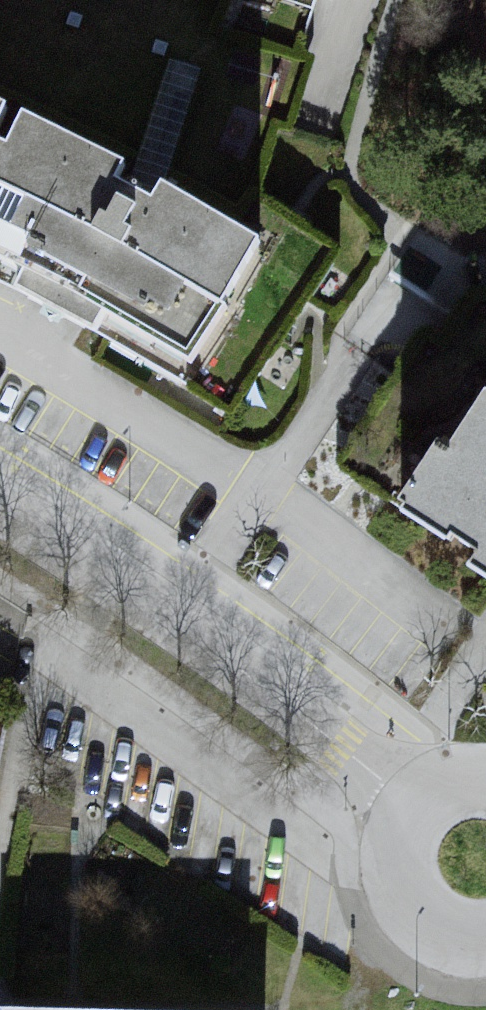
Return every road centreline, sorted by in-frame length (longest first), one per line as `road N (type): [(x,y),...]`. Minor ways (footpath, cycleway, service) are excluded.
road 1 (residential): [(445,798),(389,781),(0,505)]
road 2 (residential): [(445,798),(411,835),(408,885),(438,925),(485,937)]

